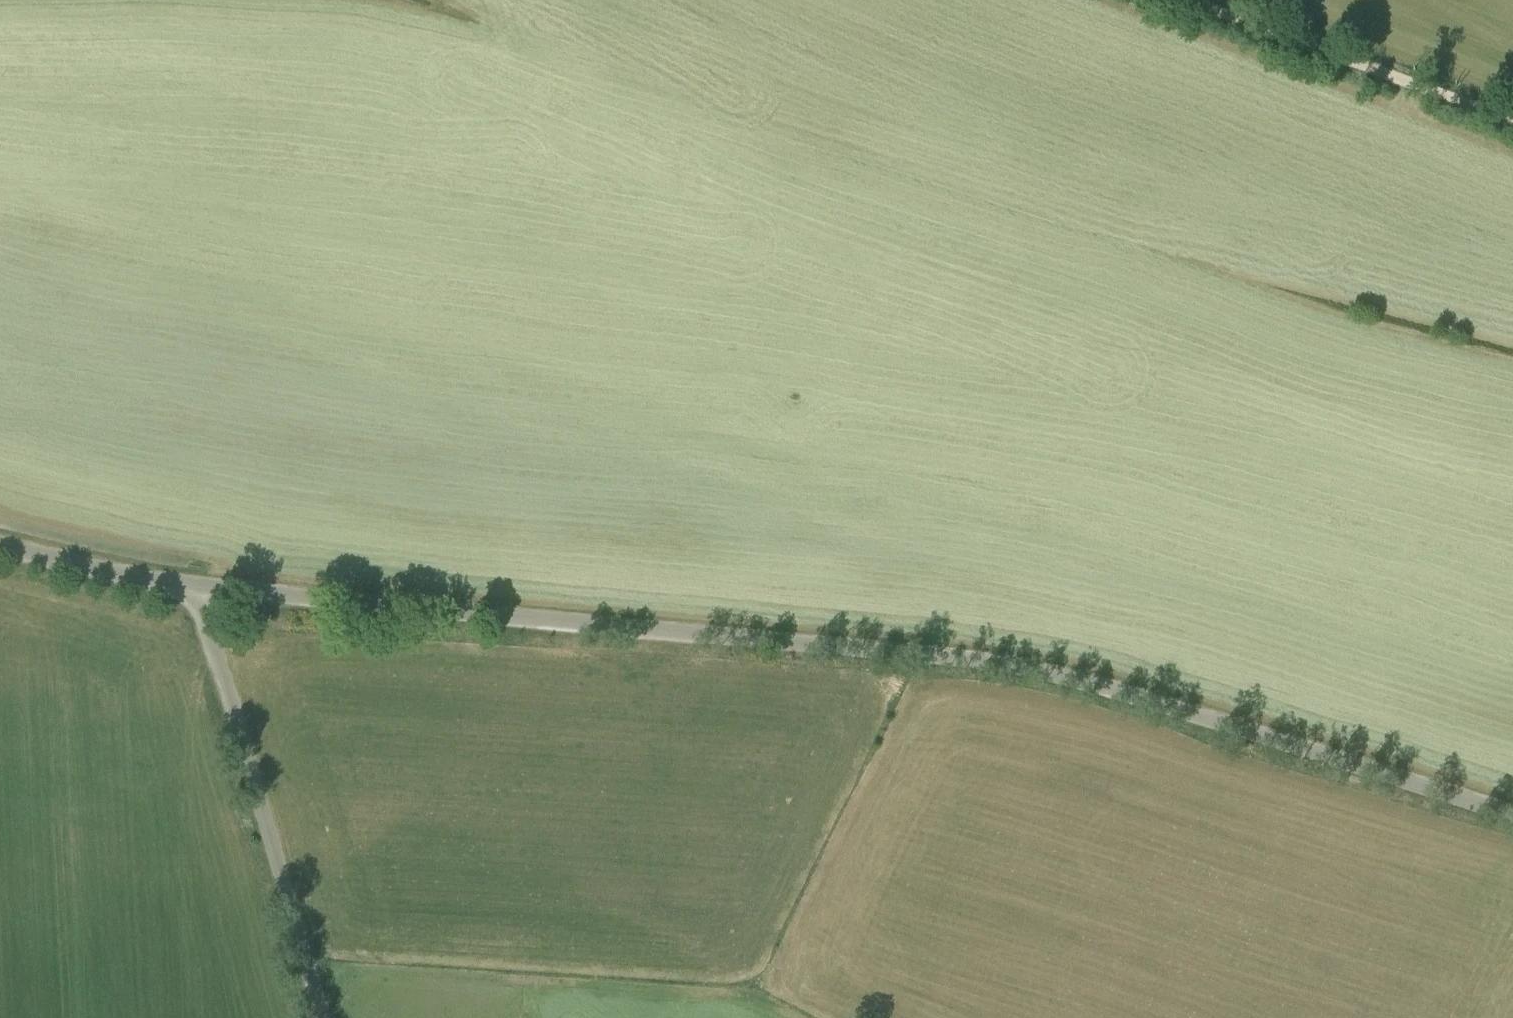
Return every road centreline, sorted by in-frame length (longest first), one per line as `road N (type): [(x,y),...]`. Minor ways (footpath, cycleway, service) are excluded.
road 1 (unclassified): [(1512,816),(1098,685),(1023,670),(195,587)]
road 2 (unclassified): [(323,1017),(195,587)]
road 3 (track): [(1189,0),(1512,120)]
road 4 (unclassified): [(195,587),(0,545)]

